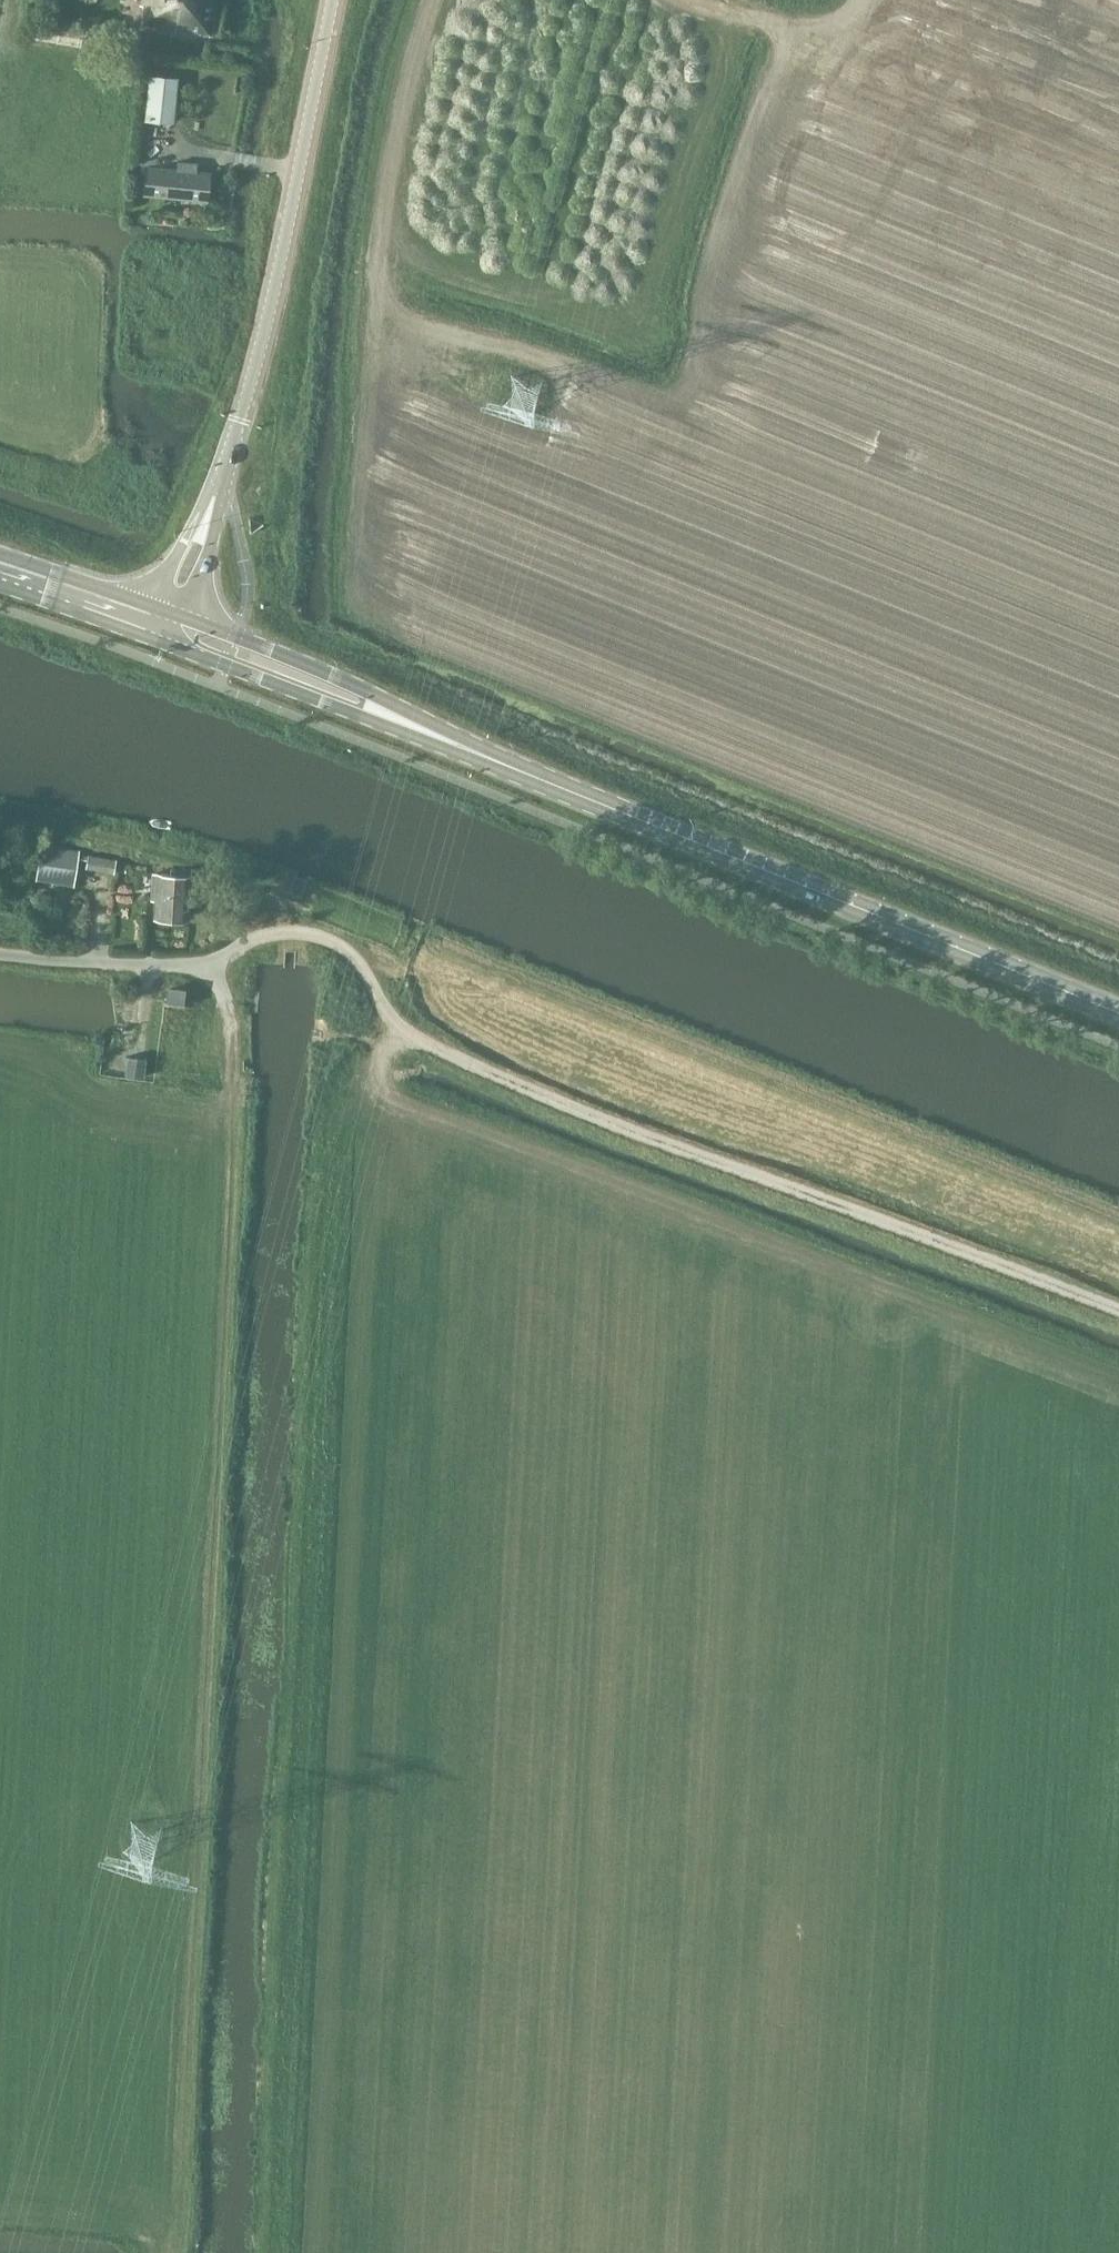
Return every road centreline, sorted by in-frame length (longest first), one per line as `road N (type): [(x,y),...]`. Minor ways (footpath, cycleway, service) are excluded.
road 1 (primary): [(1118,1012),(170,628)]
road 2 (track): [(1118,1309),(432,1048),(393,1021),(359,963)]
road 3 (tertiary): [(170,628),(259,353),(336,0)]
road 4 (unclassified): [(0,948),(179,964),(272,933)]
road 5 (primary): [(170,628),(0,571)]

